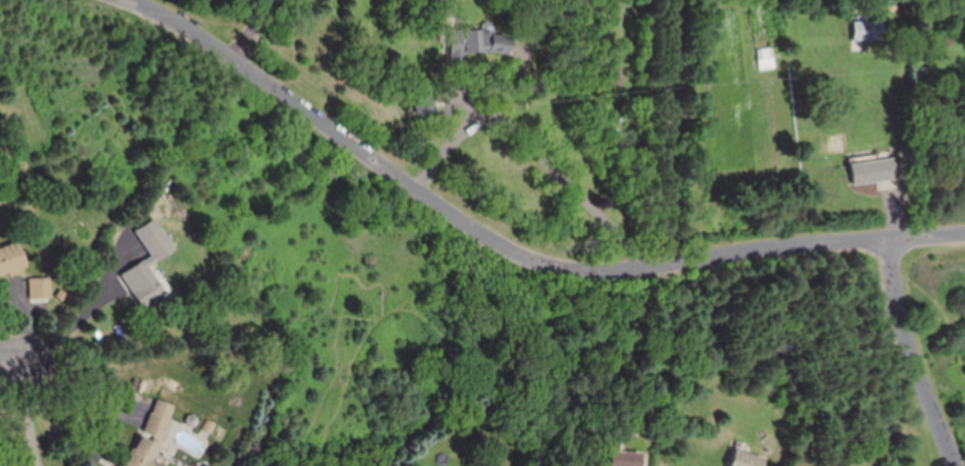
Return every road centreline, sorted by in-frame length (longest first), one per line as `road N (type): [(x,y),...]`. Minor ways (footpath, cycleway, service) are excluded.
road 1 (residential): [(964,236),(761,251),(629,276),(536,260),(268,94),(180,26),(122,0)]
road 2 (residential): [(891,239),(899,306),(961,465)]

